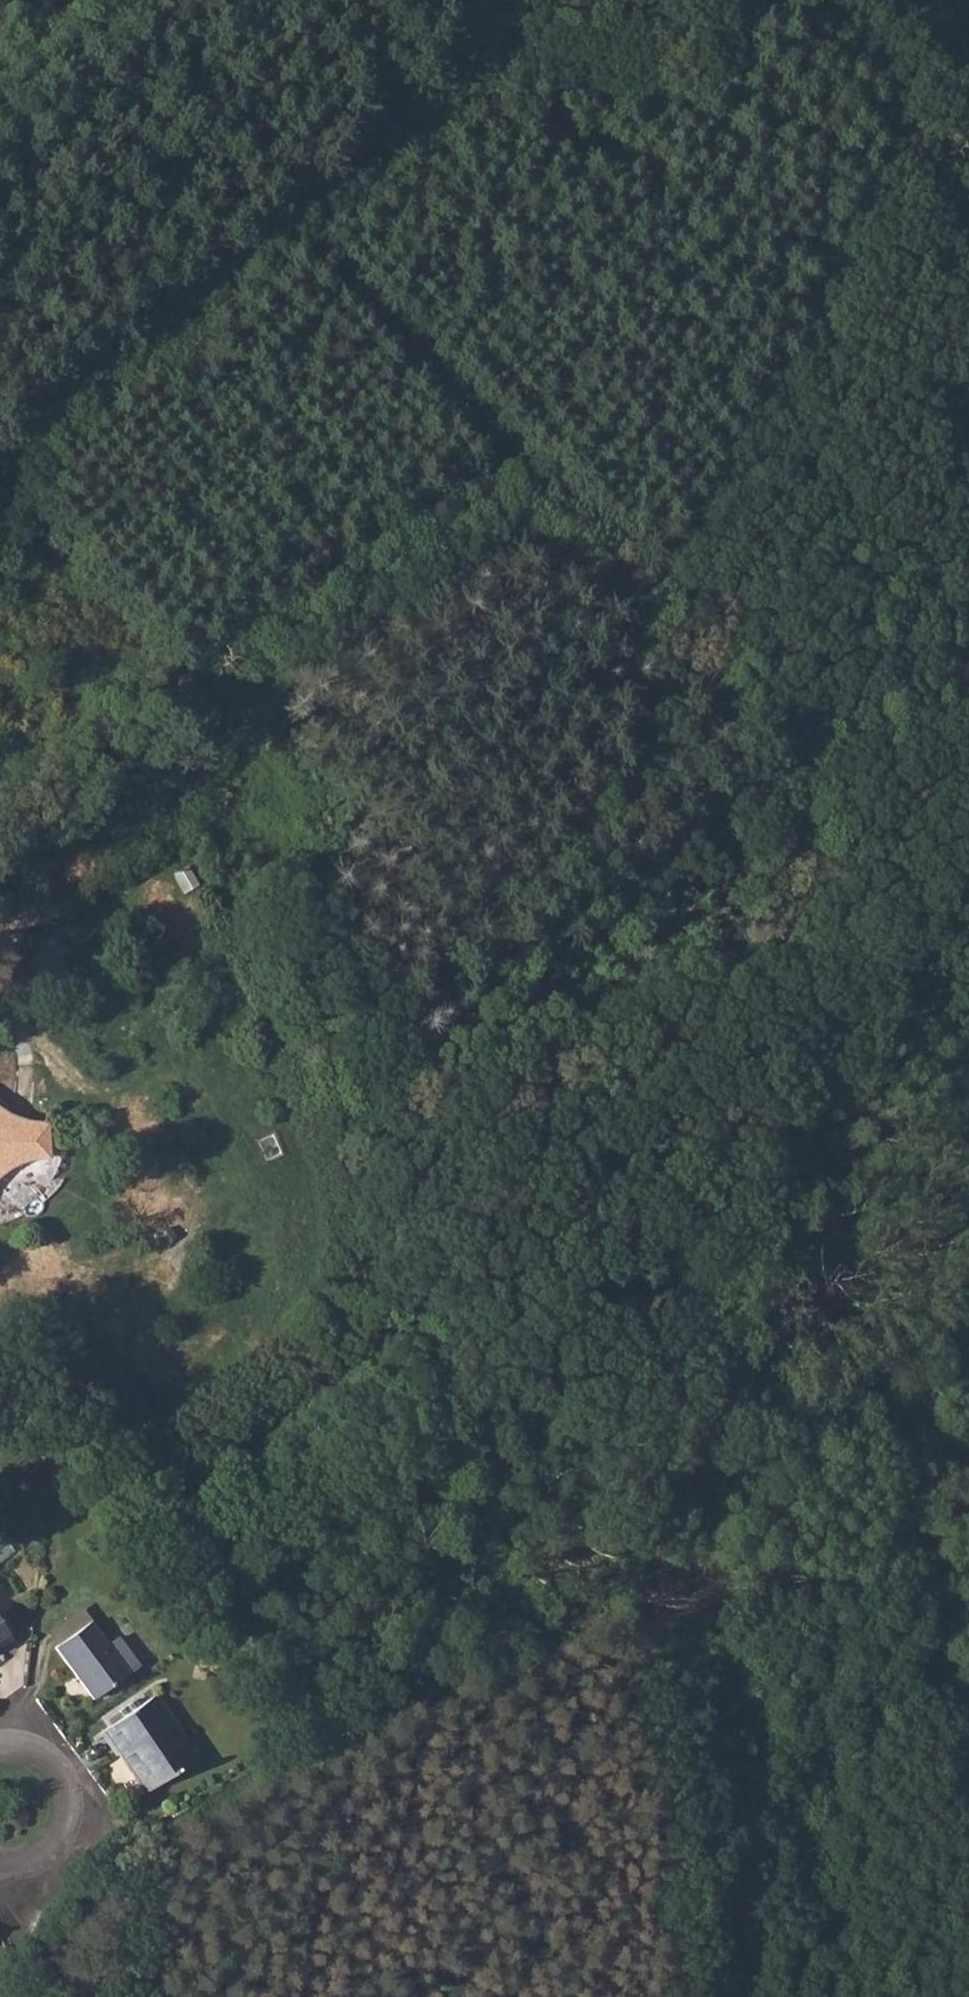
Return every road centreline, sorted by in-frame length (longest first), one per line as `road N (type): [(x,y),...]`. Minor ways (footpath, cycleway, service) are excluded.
road 1 (residential): [(0,935),(195,804)]
road 2 (residential): [(0,1867),(49,1853),(69,1817),(69,1796),(50,1760),(0,1744)]

